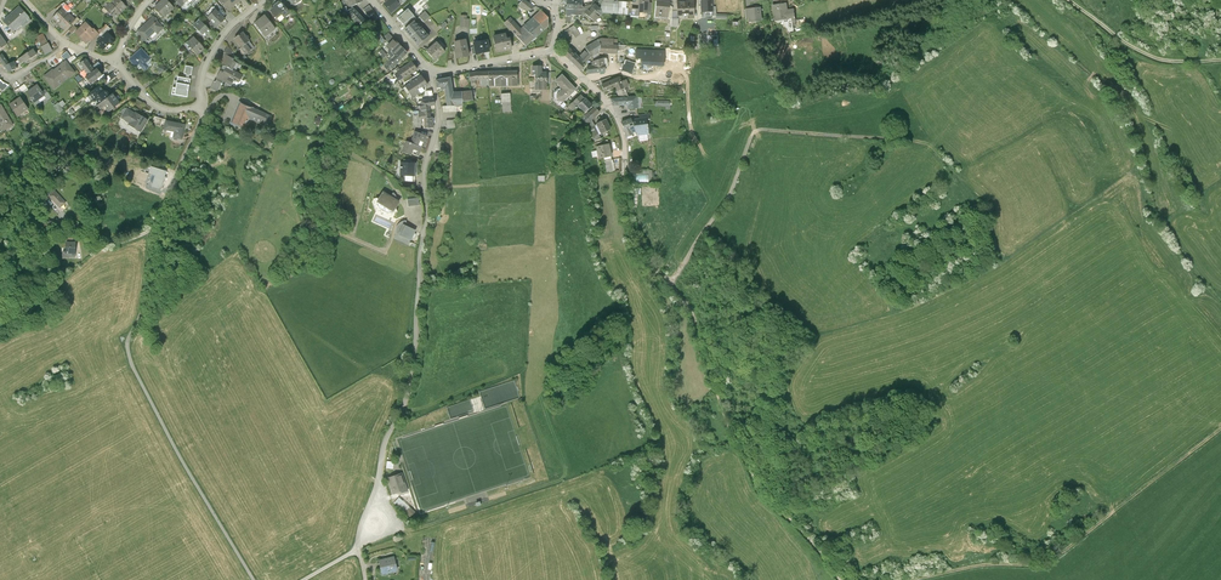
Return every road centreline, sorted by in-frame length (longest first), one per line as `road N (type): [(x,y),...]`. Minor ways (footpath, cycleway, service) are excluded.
road 1 (track): [(625,174),(635,238),(687,307),(756,484),(841,579)]
road 2 (track): [(669,283),(729,196),(760,130),(922,143),(981,206)]
road 3 (track): [(153,238),(150,282),(127,348),(133,369),(254,579)]
road 4 (track): [(1220,429),(1051,562),(912,579)]
road 5 (residential): [(419,266),(425,169),(440,121),(433,74)]
road 6 (track): [(1067,0),(1162,60),(1220,58)]
road 7 (residential): [(551,50),(616,115),(625,174)]
road 8 (residential): [(205,109),(153,238)]
road 9 (residential): [(263,0),(214,49),(203,72),(205,109)]
road 10 (residential): [(433,74),(551,50)]

